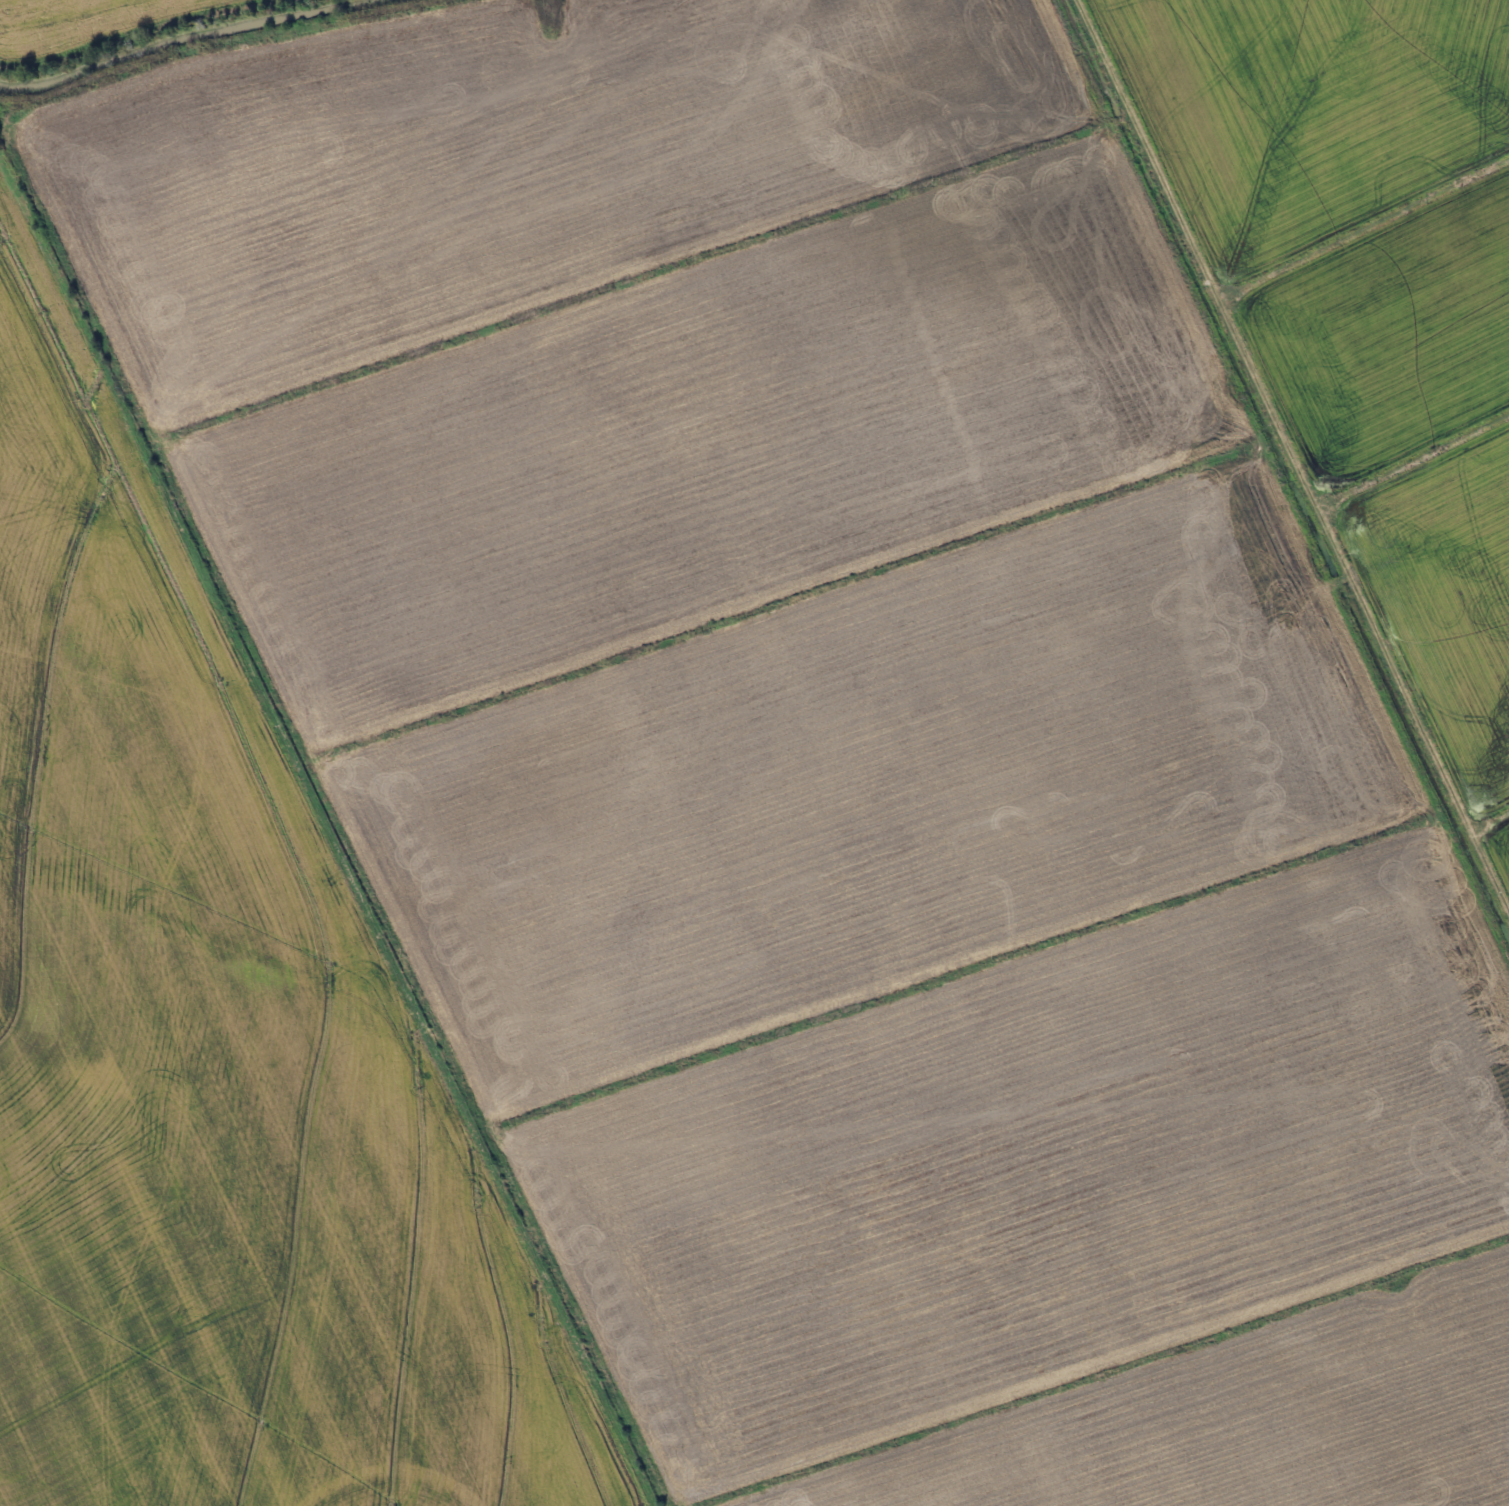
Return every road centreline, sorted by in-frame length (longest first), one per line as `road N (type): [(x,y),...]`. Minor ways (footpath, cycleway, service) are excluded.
road 1 (residential): [(1508,1493),(1405,1338)]

